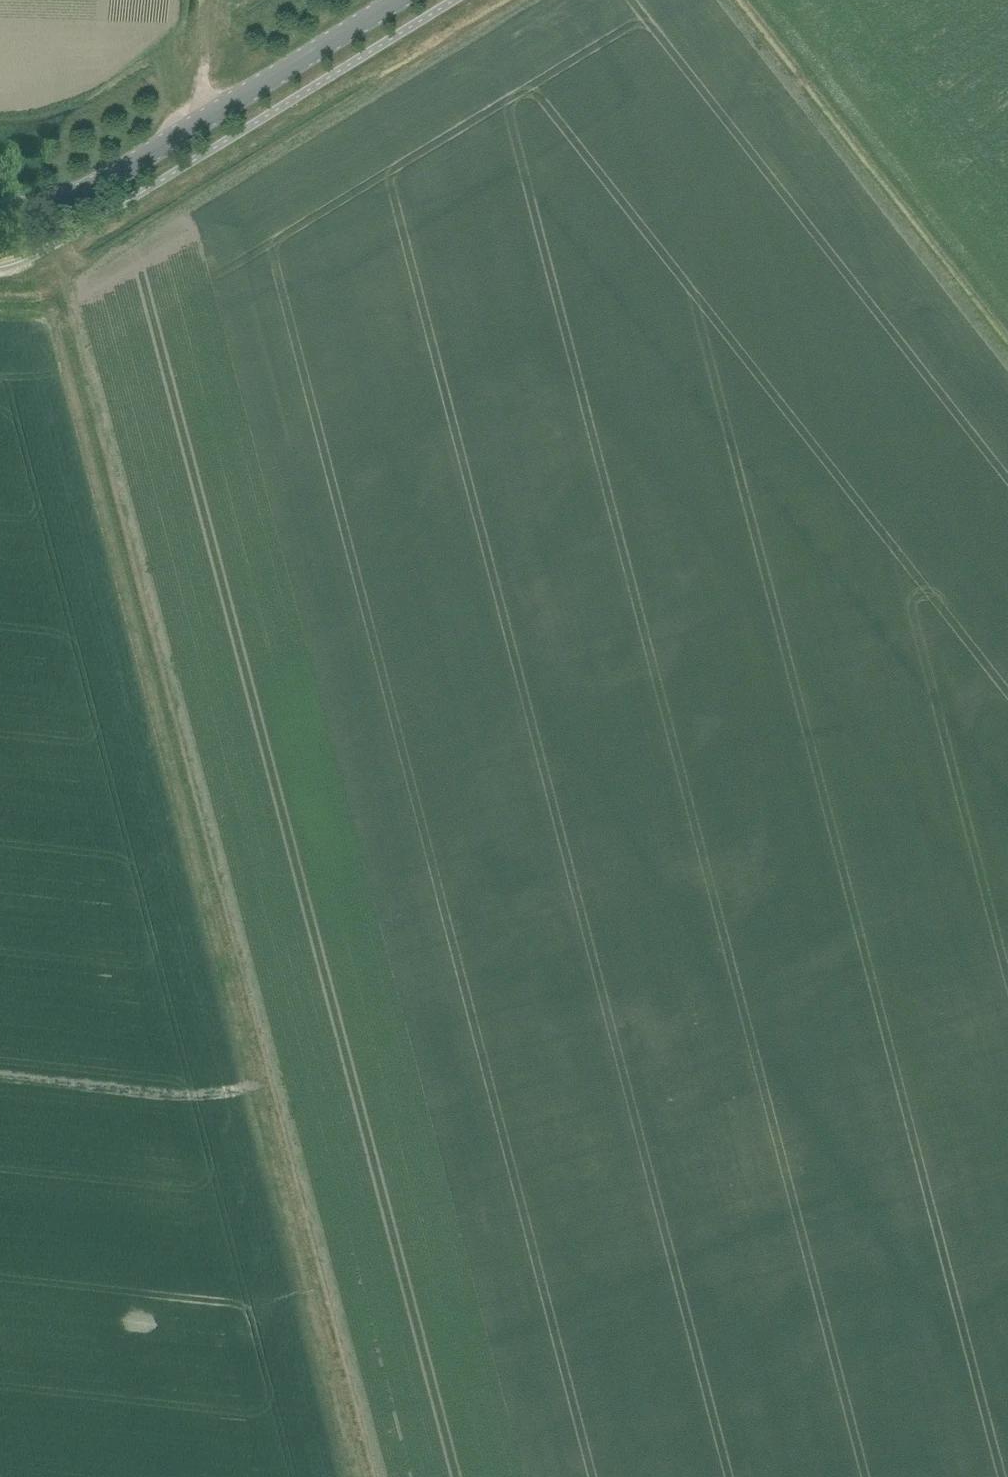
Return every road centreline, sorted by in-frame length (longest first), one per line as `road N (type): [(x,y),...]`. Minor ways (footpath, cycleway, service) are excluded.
road 1 (secondary): [(0,213),(94,189),(404,0)]

